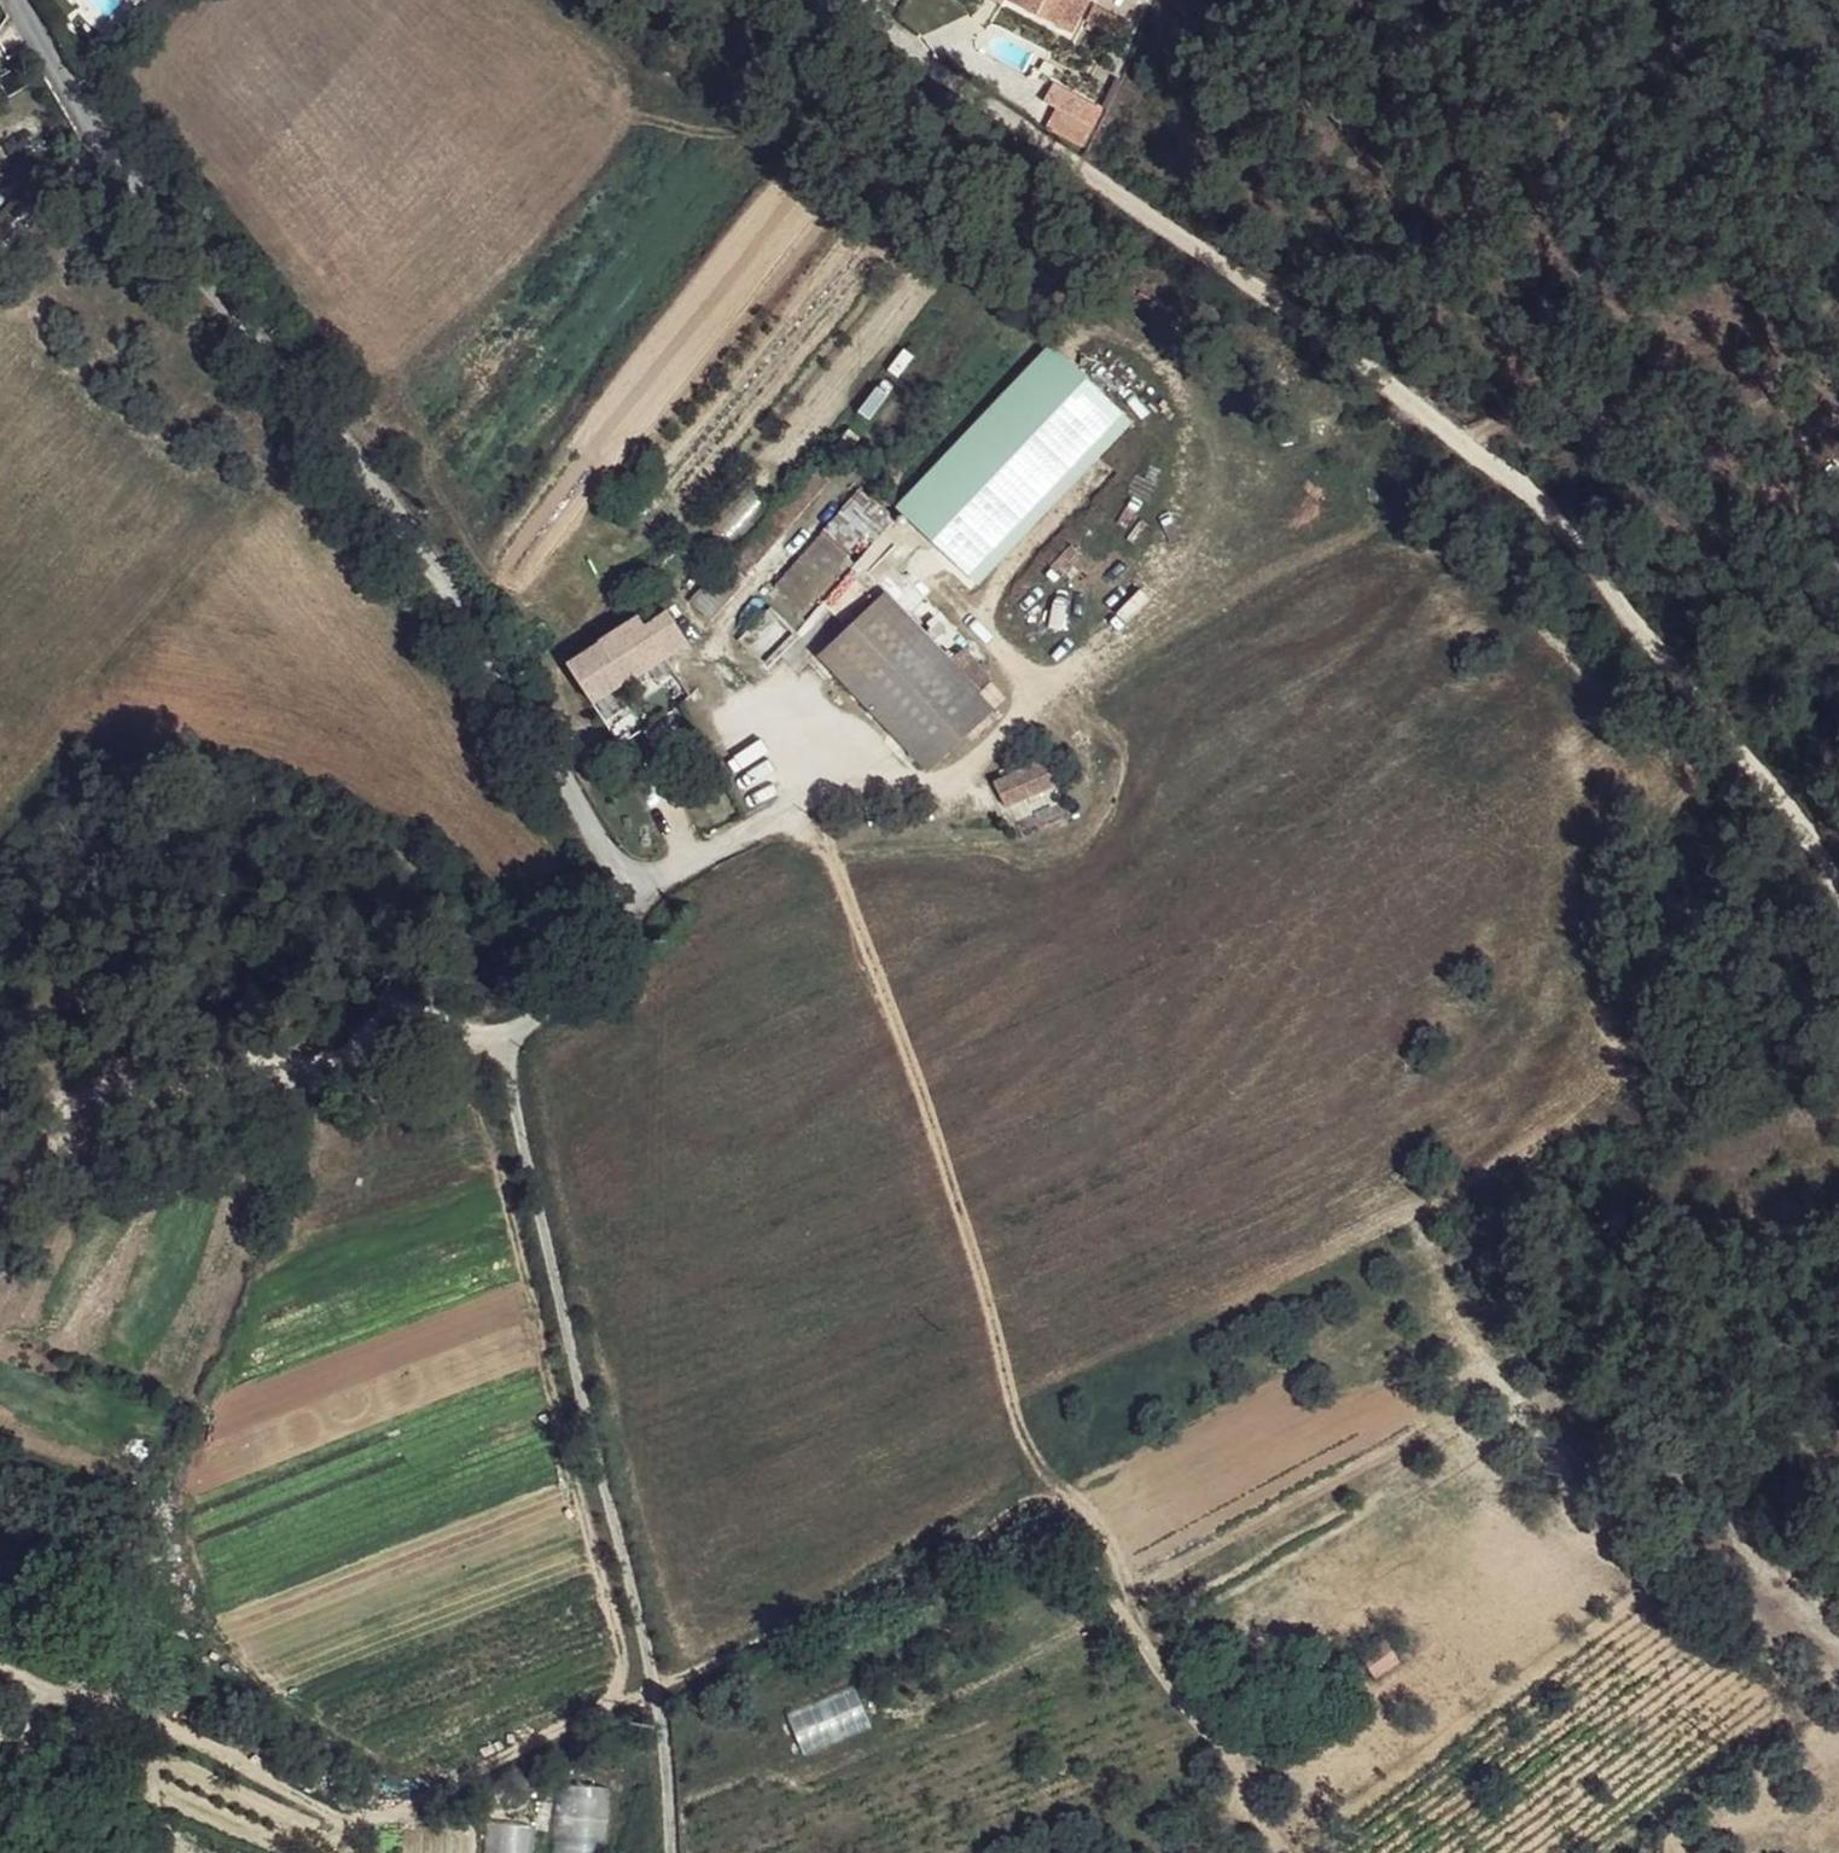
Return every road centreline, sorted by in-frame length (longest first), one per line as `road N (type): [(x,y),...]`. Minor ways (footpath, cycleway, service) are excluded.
road 1 (track): [(1838,898),(1793,816),(1535,496),(1408,393),(885,20)]
road 2 (residential): [(23,0),(114,160),(566,776),(635,913),(634,951),(508,1042)]
road 3 (track): [(672,1852),(662,1729),(587,1365),(522,1145),(508,1042)]

